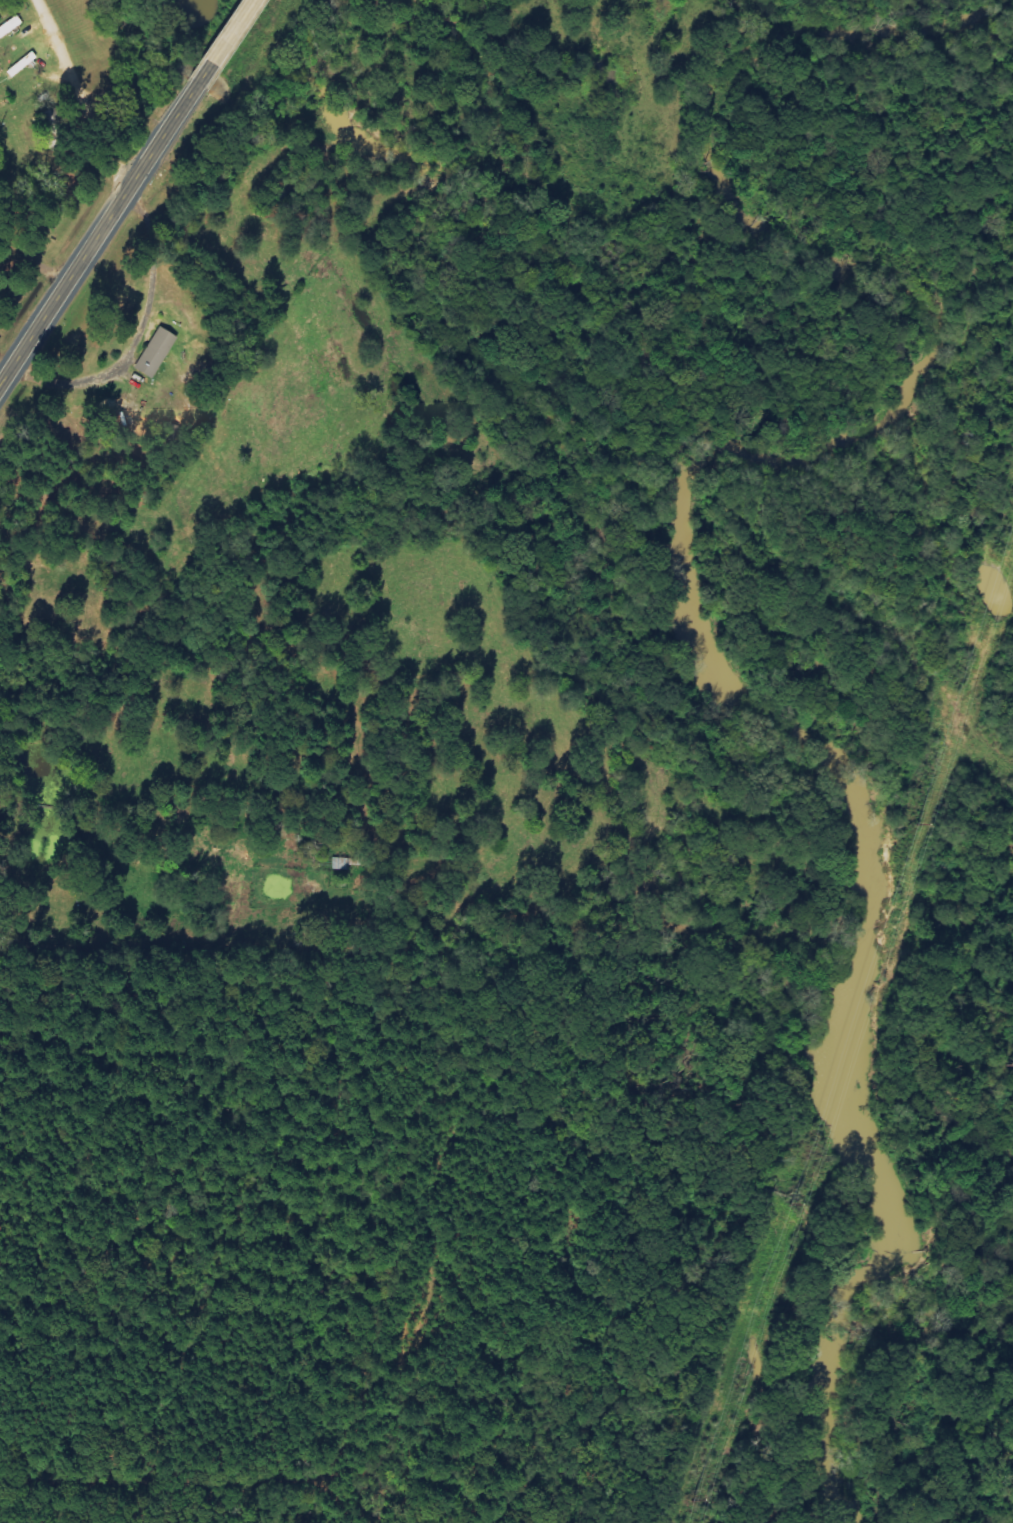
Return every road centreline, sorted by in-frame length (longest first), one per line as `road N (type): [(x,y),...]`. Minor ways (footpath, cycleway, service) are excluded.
road 1 (trunk): [(0,381),(195,87)]

